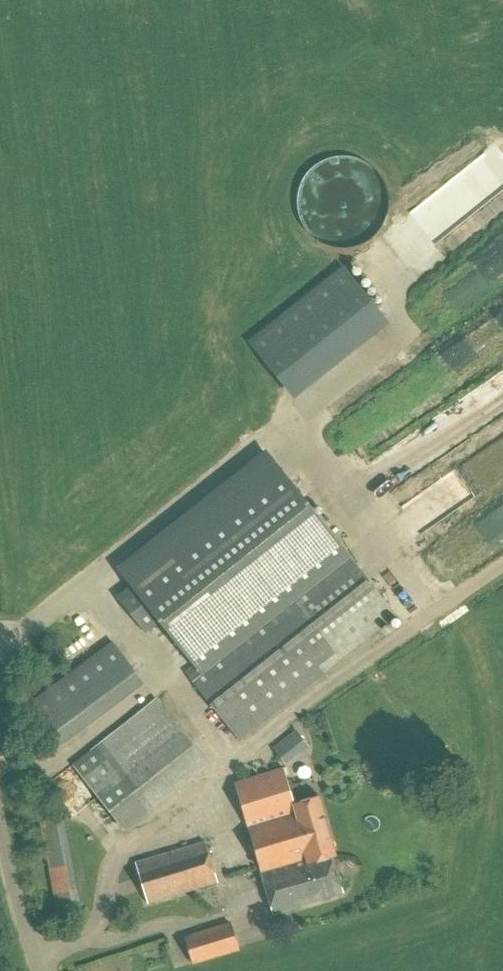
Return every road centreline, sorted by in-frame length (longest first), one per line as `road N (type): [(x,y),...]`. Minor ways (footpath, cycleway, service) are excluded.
road 1 (track): [(34,969),(91,926),(129,857),(403,632),(502,564)]
road 2 (unclassified): [(34,970),(0,819)]

